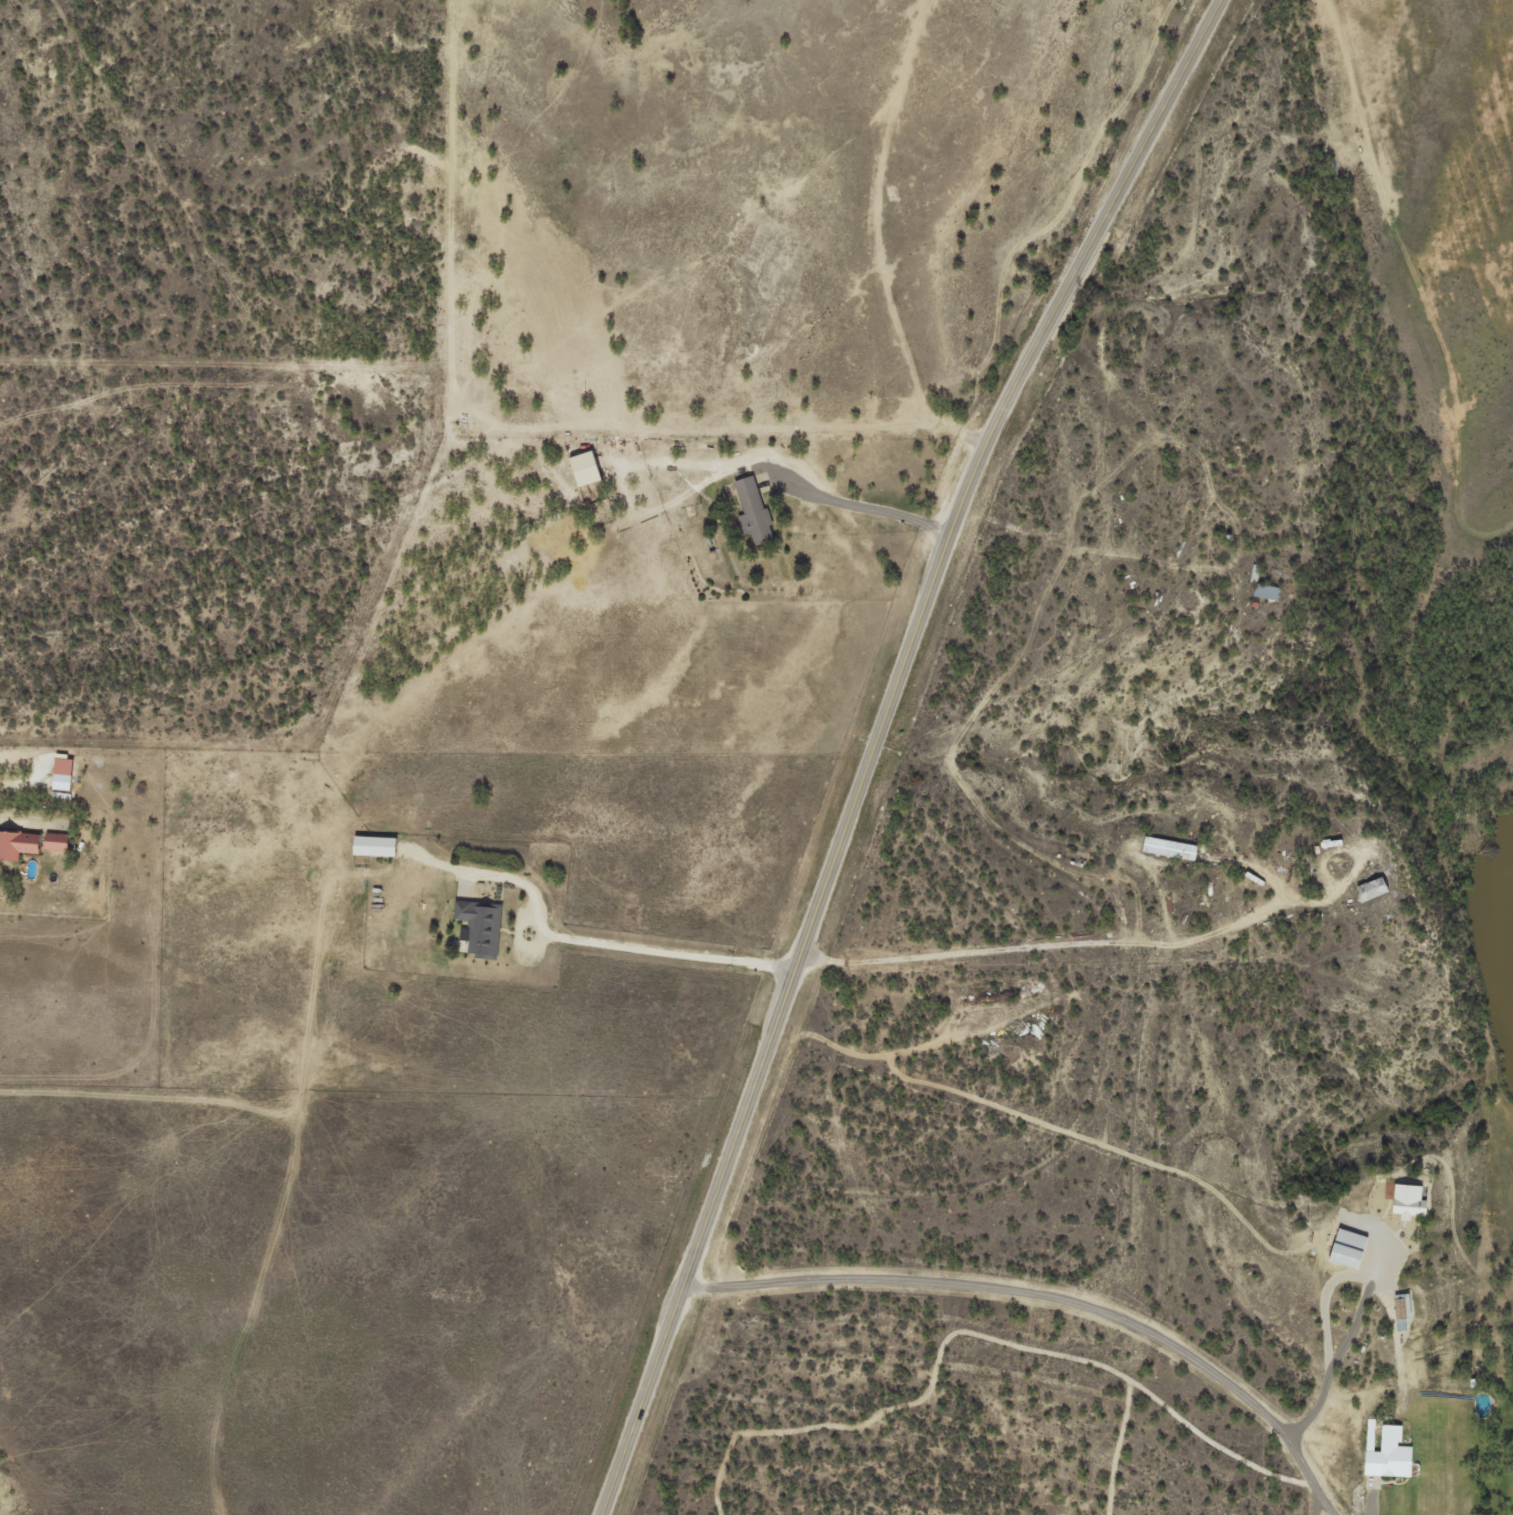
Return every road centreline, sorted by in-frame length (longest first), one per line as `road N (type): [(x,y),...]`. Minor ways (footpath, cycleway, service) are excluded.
road 1 (tertiary): [(1223,0),(979,464),(603,1514)]

